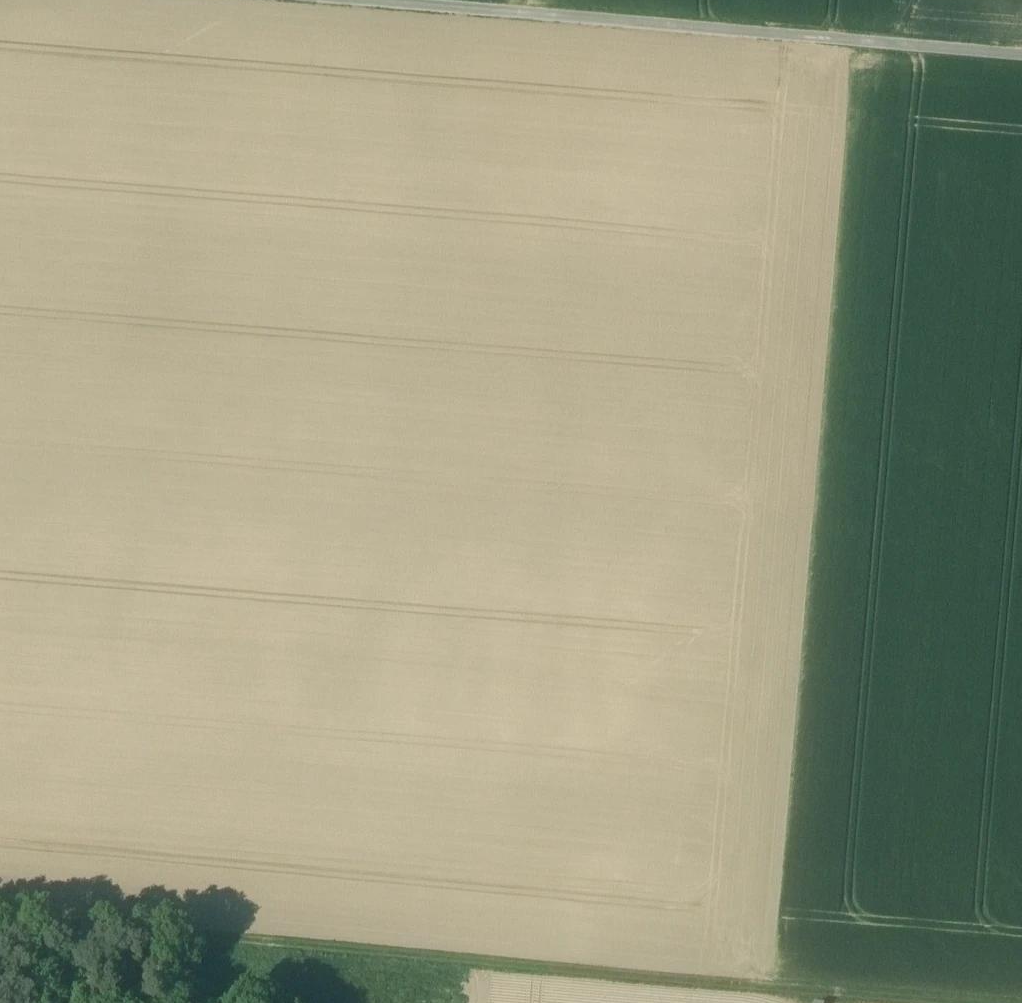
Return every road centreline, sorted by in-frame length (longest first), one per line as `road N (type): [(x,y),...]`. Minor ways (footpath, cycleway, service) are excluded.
road 1 (track): [(0,920),(932,1002)]
road 2 (unclassified): [(1021,56),(365,0)]

